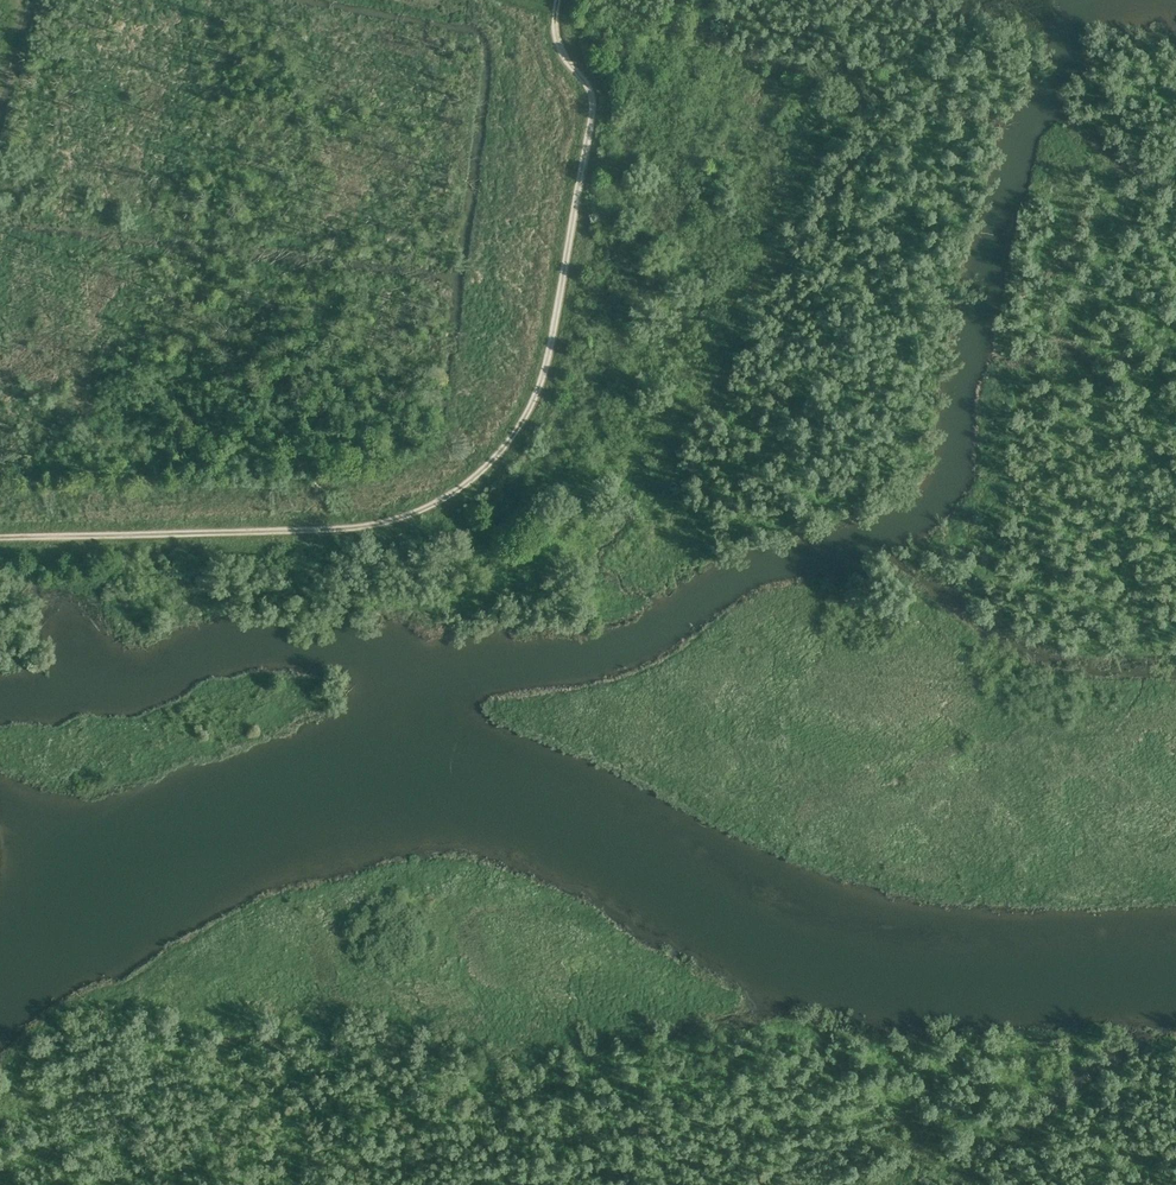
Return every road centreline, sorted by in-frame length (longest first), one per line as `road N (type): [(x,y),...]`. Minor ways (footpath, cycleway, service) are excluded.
road 1 (track): [(0,537),(338,530),(433,509),(465,490),(518,430),(537,395),(562,280),(596,97),(558,38),(559,0)]

